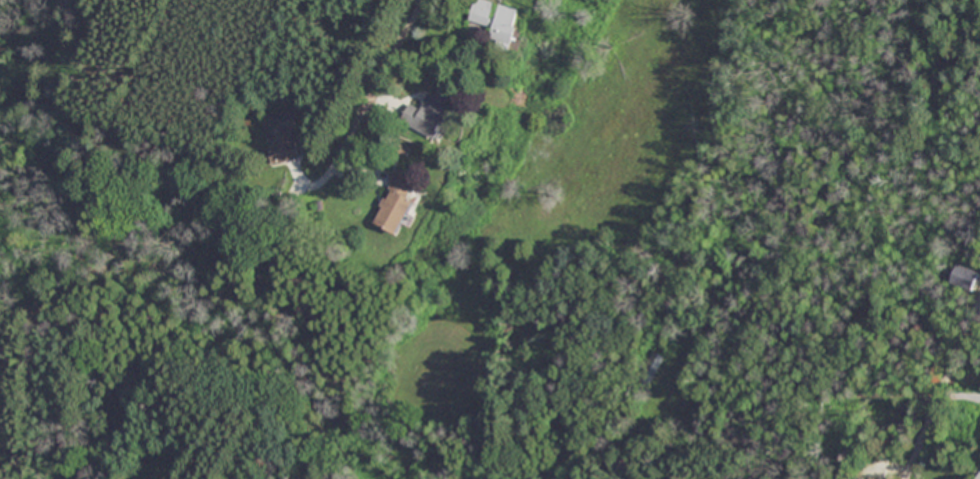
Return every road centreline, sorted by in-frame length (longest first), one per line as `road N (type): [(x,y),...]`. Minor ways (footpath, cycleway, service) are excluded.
road 1 (residential): [(422,0),(328,182)]
road 2 (residential): [(979,310),(907,478)]

